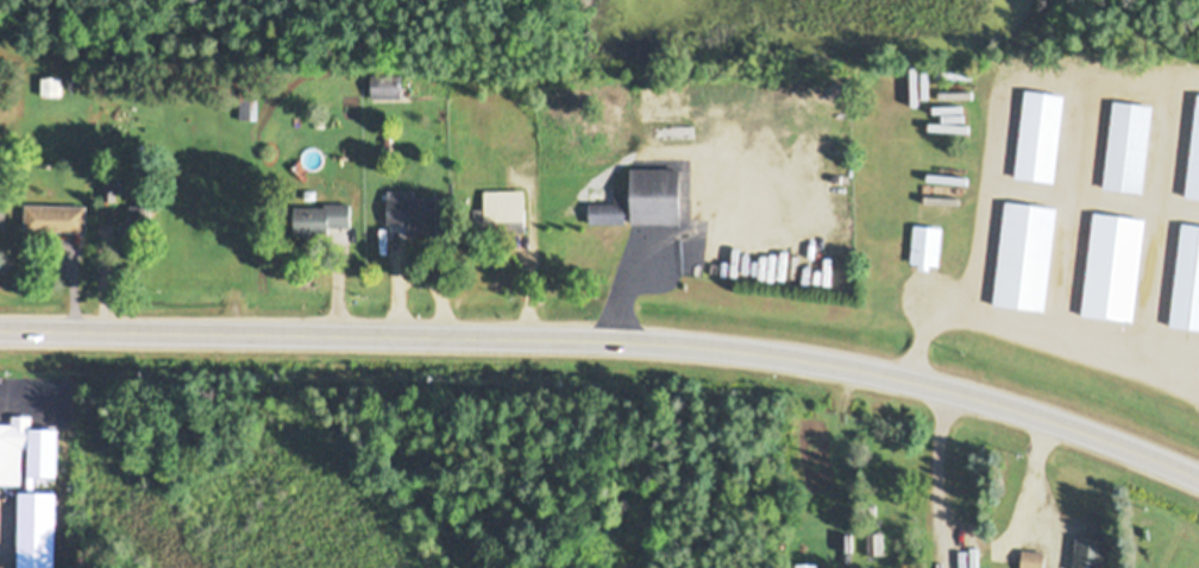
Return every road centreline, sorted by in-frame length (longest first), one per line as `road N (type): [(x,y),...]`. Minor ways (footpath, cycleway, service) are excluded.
road 1 (secondary): [(1198,477),(941,387),(795,358),(614,340),(0,331)]

